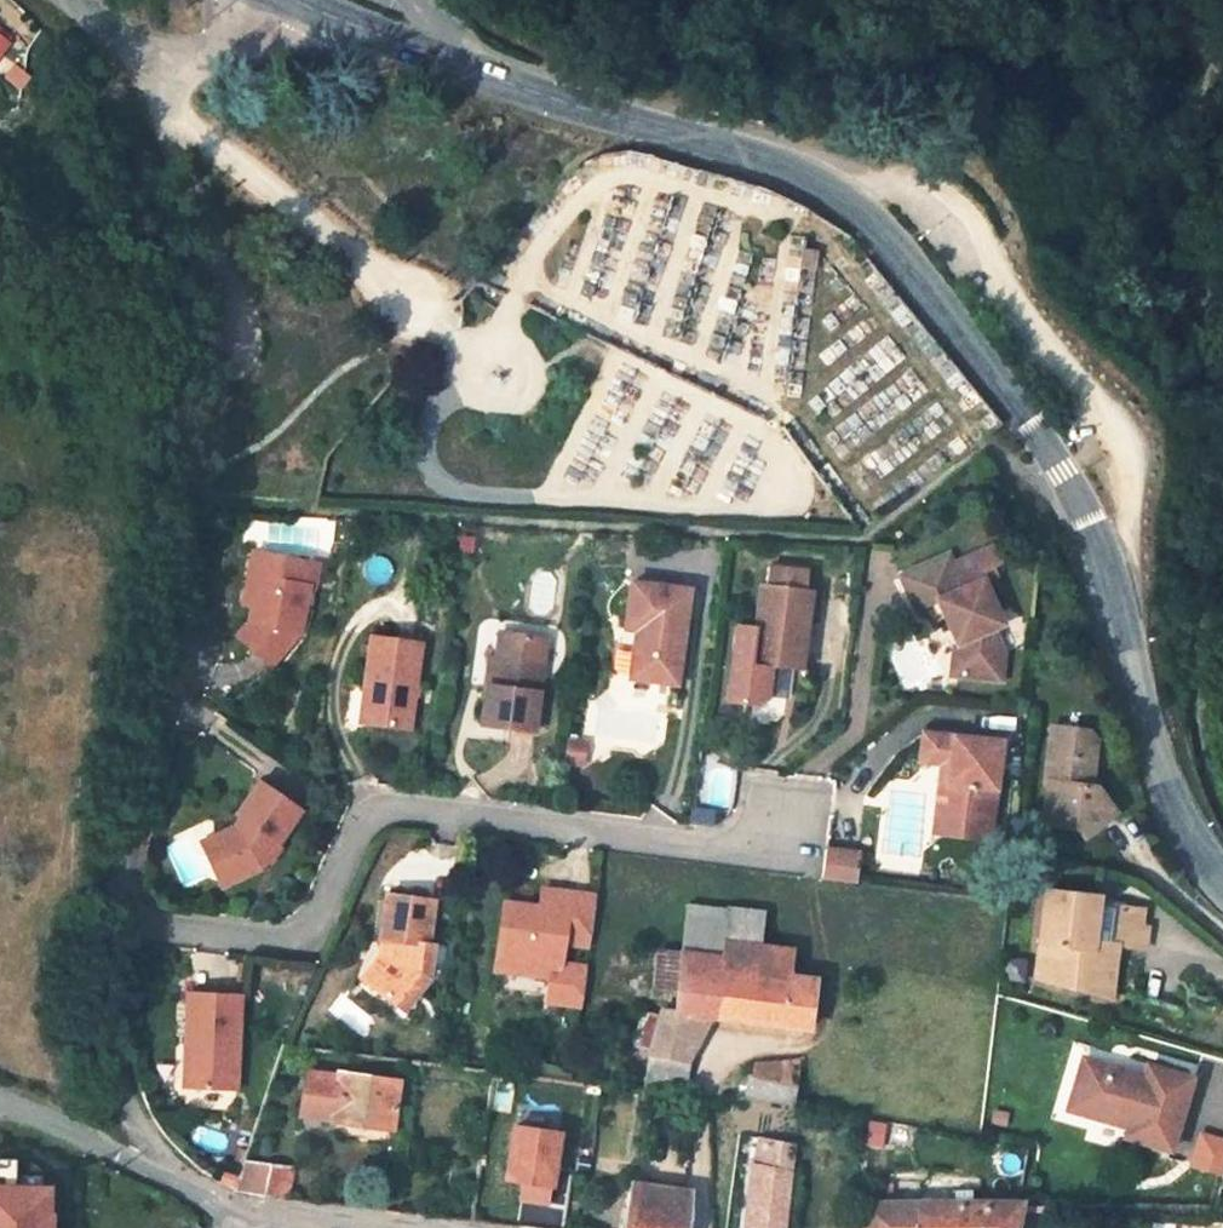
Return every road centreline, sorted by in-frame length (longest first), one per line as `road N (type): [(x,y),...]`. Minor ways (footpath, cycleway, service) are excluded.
road 1 (tertiary): [(303,7),(753,155),(830,191),(899,254),(1061,472),(1109,574),(1156,766),(1222,881)]
road 2 (residential): [(179,115),(199,239),(201,339),(189,602),(121,916)]
road 3 (residential): [(800,858),(379,810),(306,943),(121,916)]
road 4 (residential): [(179,115),(439,321)]
road 5 (residential): [(183,1184),(119,1080),(121,916)]
road 6 (residential): [(0,1106),(58,1122),(183,1184)]
road 7 (unclassified): [(187,71),(231,37),(303,7)]
road 8 (unclassified): [(79,0),(187,71)]

